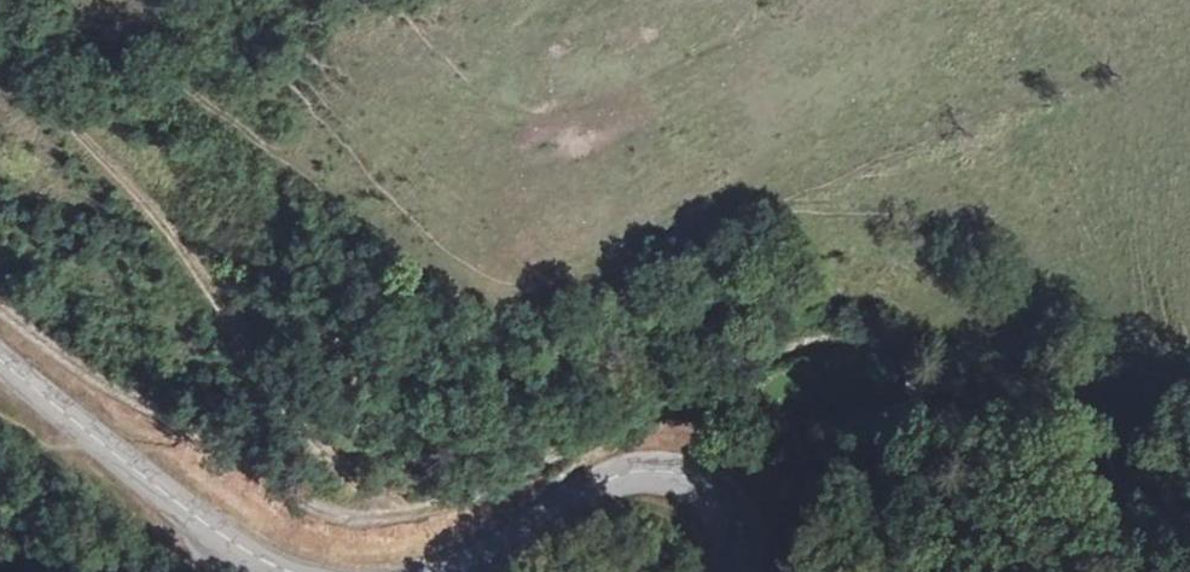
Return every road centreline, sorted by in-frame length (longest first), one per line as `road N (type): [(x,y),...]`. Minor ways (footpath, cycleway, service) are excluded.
road 1 (secondary): [(734,571),(732,526),(721,507),(710,492),(671,475),(608,482),(442,571)]
road 2 (secondary): [(298,571),(208,525),(0,361)]

